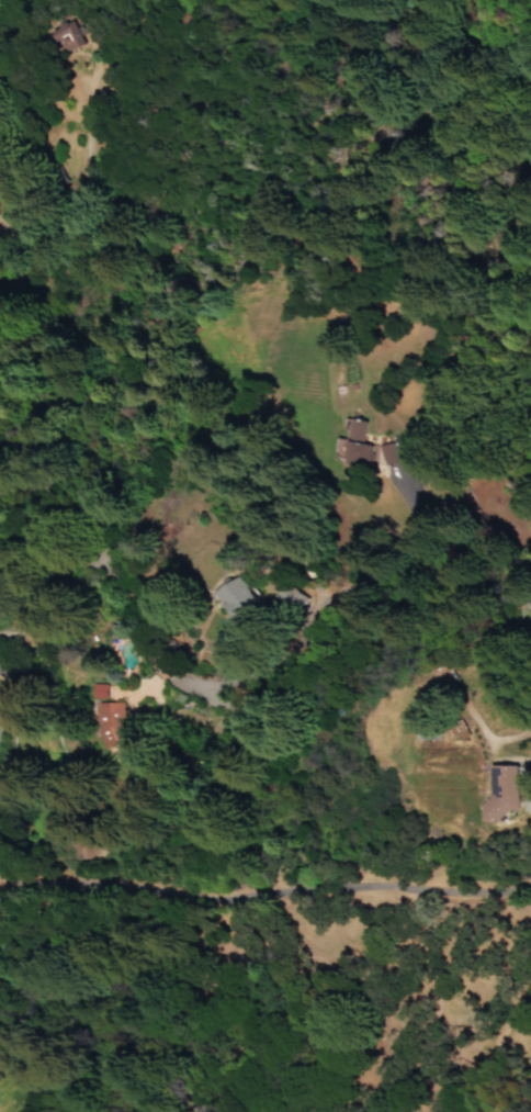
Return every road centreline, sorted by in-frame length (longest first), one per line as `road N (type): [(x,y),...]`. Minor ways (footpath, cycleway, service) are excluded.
road 1 (residential): [(0,869),(9,877),(212,898),(530,878)]

